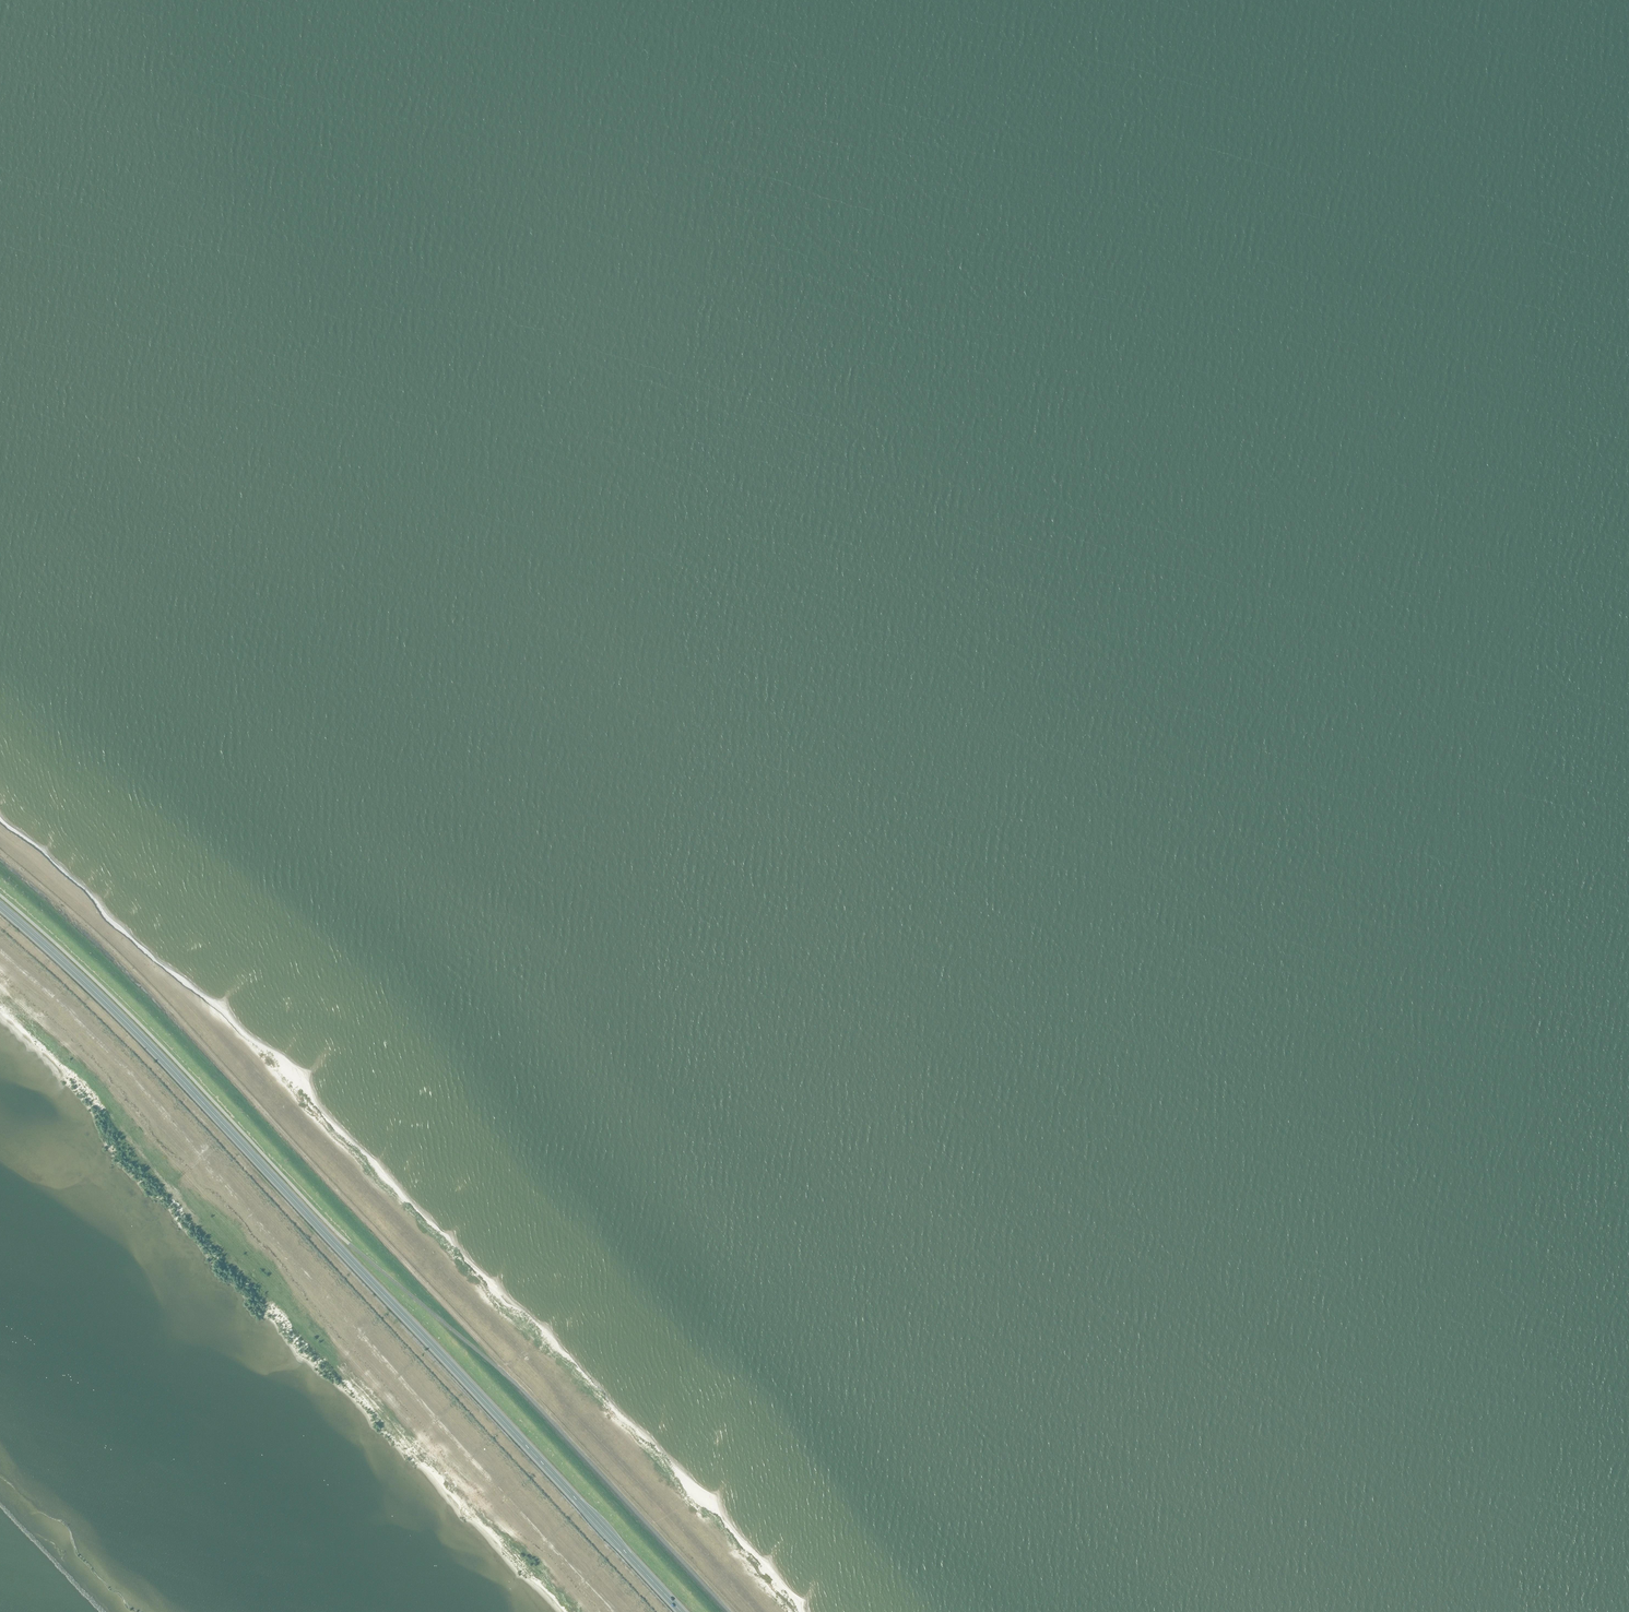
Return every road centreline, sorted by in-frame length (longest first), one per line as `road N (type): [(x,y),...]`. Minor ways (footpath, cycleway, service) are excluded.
road 1 (trunk): [(680,1611),(118,1014),(0,907)]

